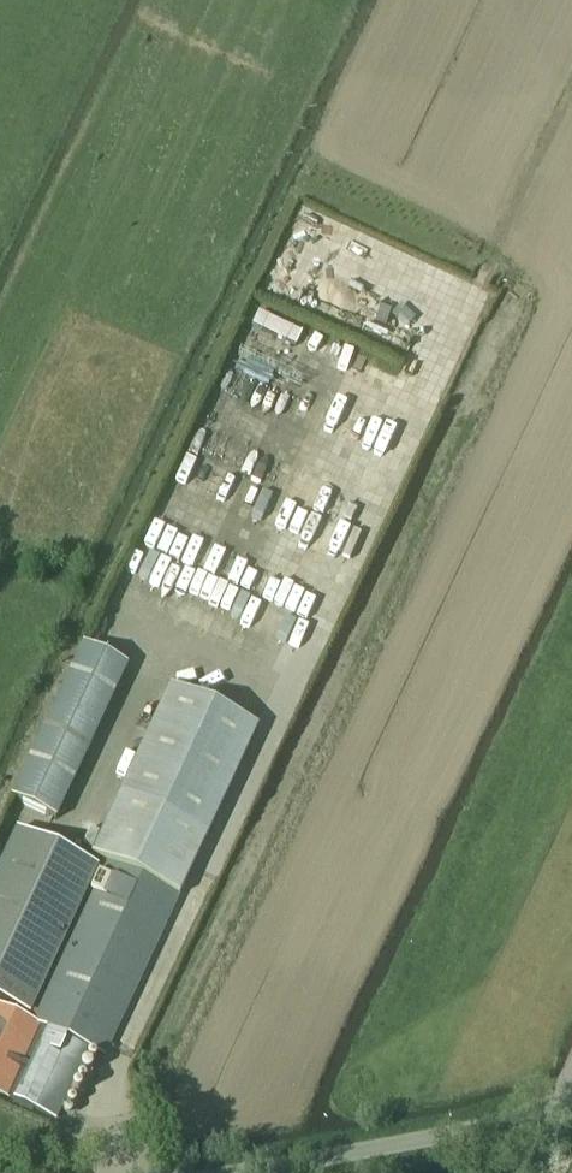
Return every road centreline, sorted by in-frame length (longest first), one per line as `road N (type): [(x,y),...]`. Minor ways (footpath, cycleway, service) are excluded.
road 1 (unclassified): [(252,1172),(571,1106)]

